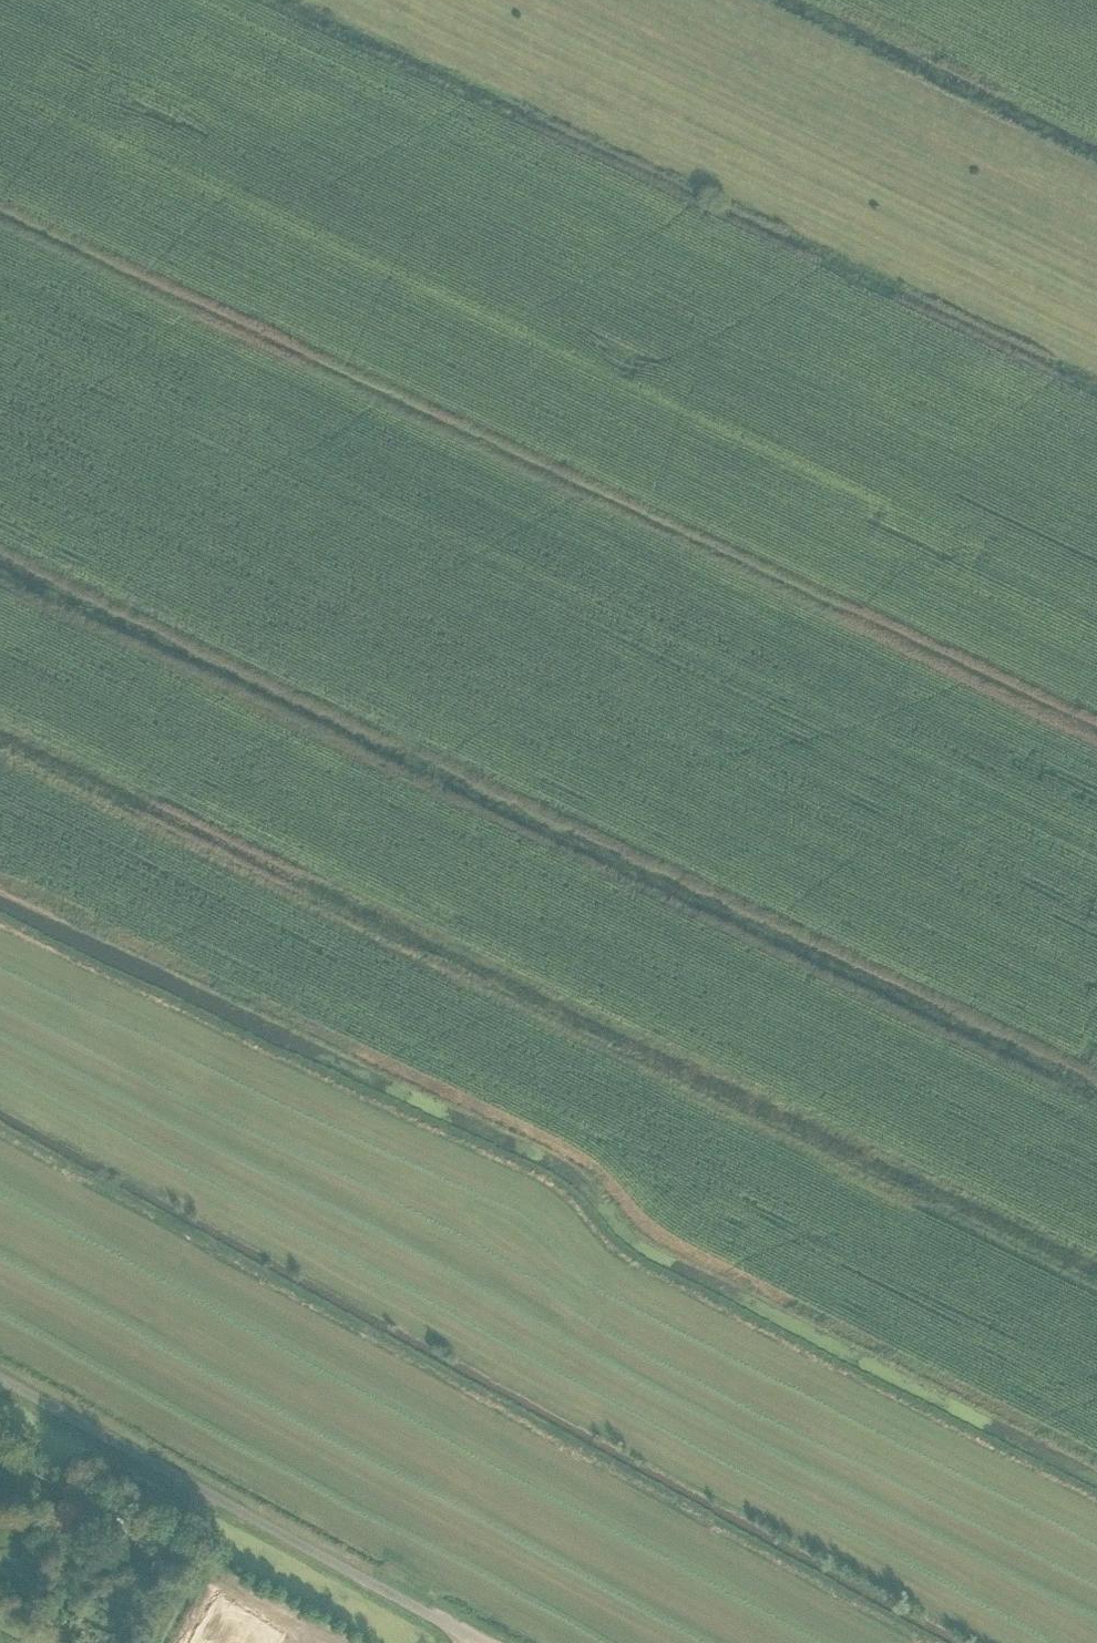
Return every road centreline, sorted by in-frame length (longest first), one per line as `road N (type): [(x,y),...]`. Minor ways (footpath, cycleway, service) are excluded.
road 1 (unclassified): [(491,1642),(23,1382),(0,1378)]

